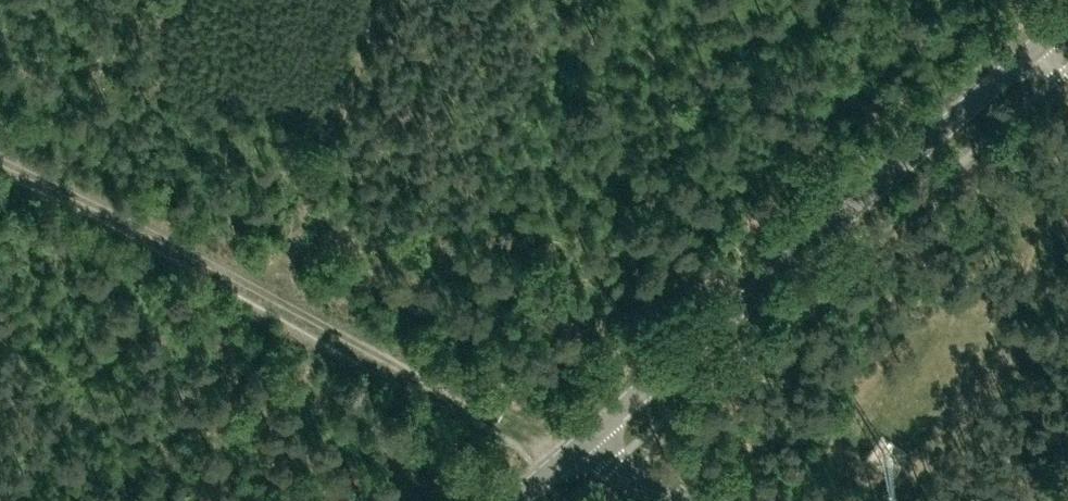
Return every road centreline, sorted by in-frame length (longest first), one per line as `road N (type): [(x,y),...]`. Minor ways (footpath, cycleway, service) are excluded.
road 1 (track): [(580,444),(0,157)]
road 2 (tertiary): [(580,444),(1033,50)]
road 3 (tertiary): [(687,500),(580,444)]

